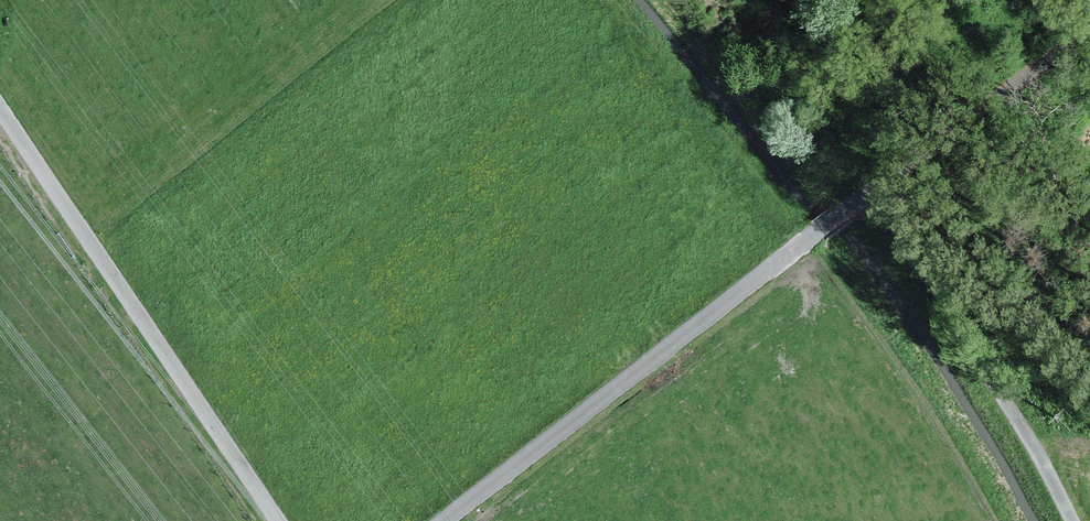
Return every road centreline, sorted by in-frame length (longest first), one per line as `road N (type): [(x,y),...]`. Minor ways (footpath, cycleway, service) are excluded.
road 1 (unclassified): [(869,193),(443,520)]
road 2 (unclassified): [(278,520),(0,109)]
road 3 (unclassified): [(869,193),(1020,422),(1071,520)]
road 4 (unclassified): [(1089,20),(869,193)]

